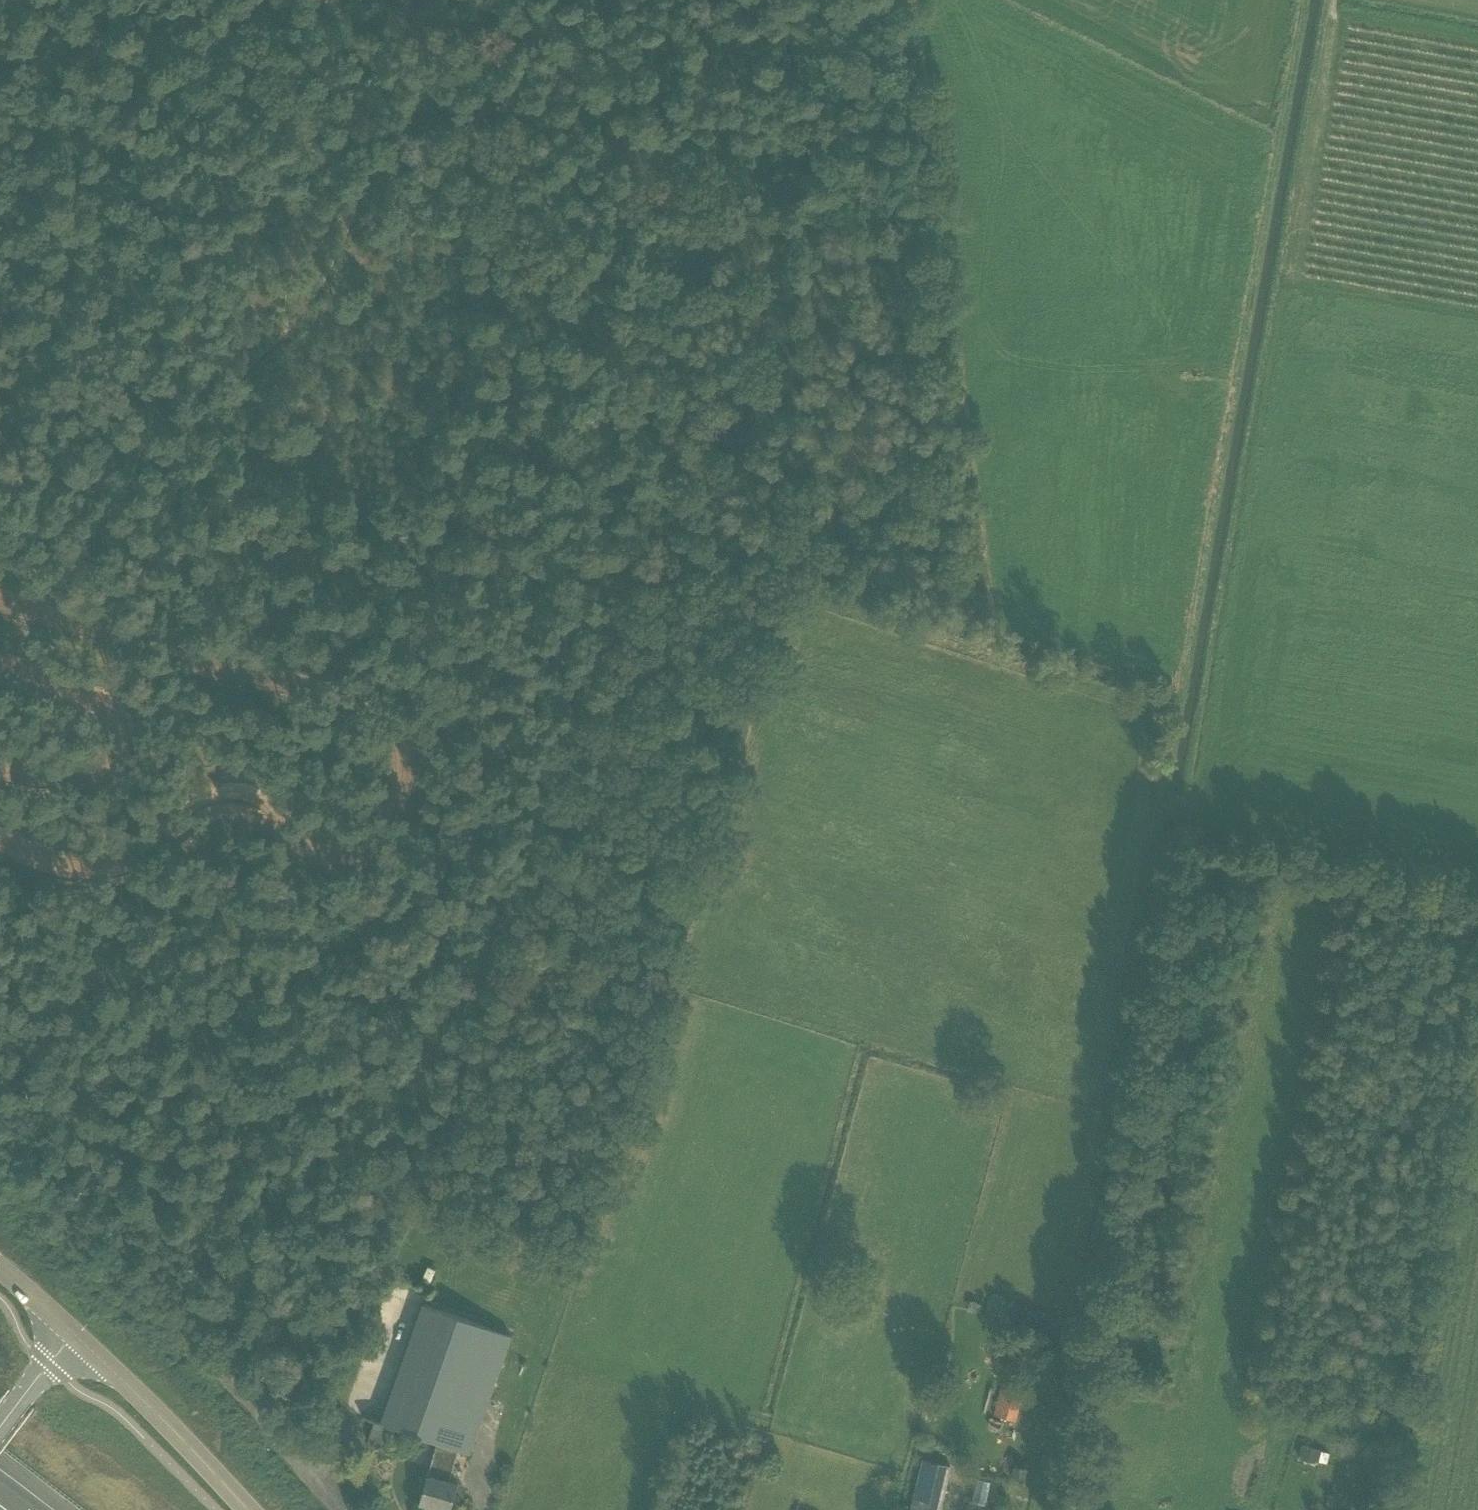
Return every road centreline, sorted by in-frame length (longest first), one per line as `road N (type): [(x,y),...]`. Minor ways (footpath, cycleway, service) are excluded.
road 1 (unclassified): [(246,1509),(75,1337)]
road 2 (unclassified): [(342,1509),(222,1367)]

